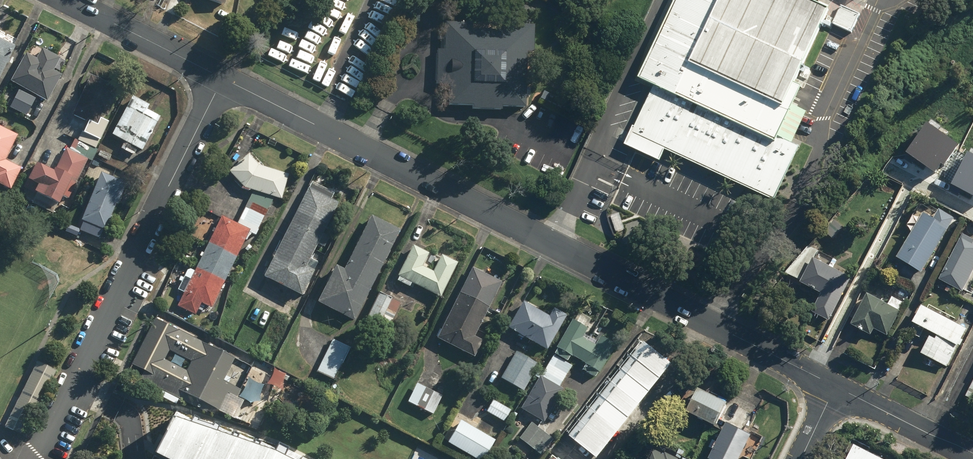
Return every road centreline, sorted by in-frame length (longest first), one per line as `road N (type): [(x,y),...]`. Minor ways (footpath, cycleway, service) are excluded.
road 1 (residential): [(224,78),(835,386)]
road 2 (residential): [(43,447),(224,78)]
road 3 (residential): [(67,0),(224,78)]
road 4 (residential): [(835,386),(972,453)]

